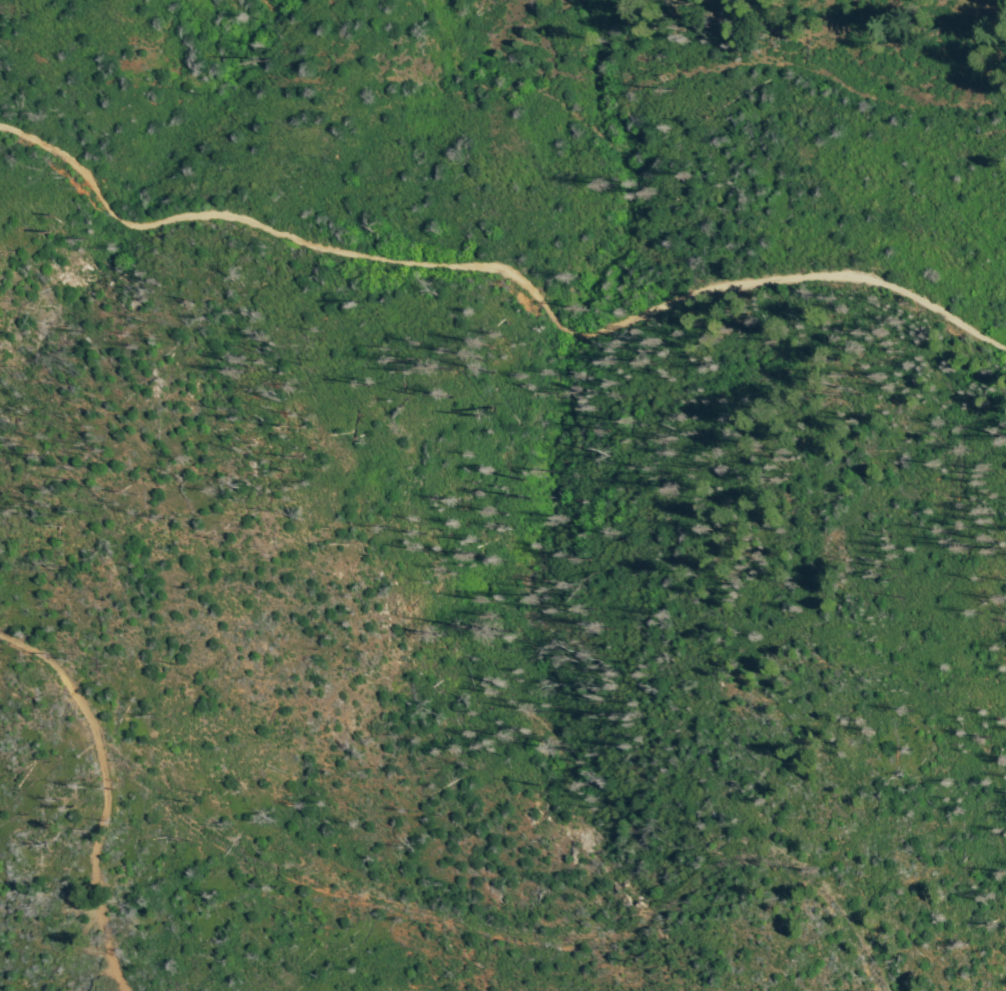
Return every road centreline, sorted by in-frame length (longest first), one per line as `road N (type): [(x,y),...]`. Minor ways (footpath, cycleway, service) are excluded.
road 1 (residential): [(1005,343),(921,294),(854,272),(769,278),(585,322),(555,309),(511,271),(231,215),(130,219),(69,157),(0,128)]

